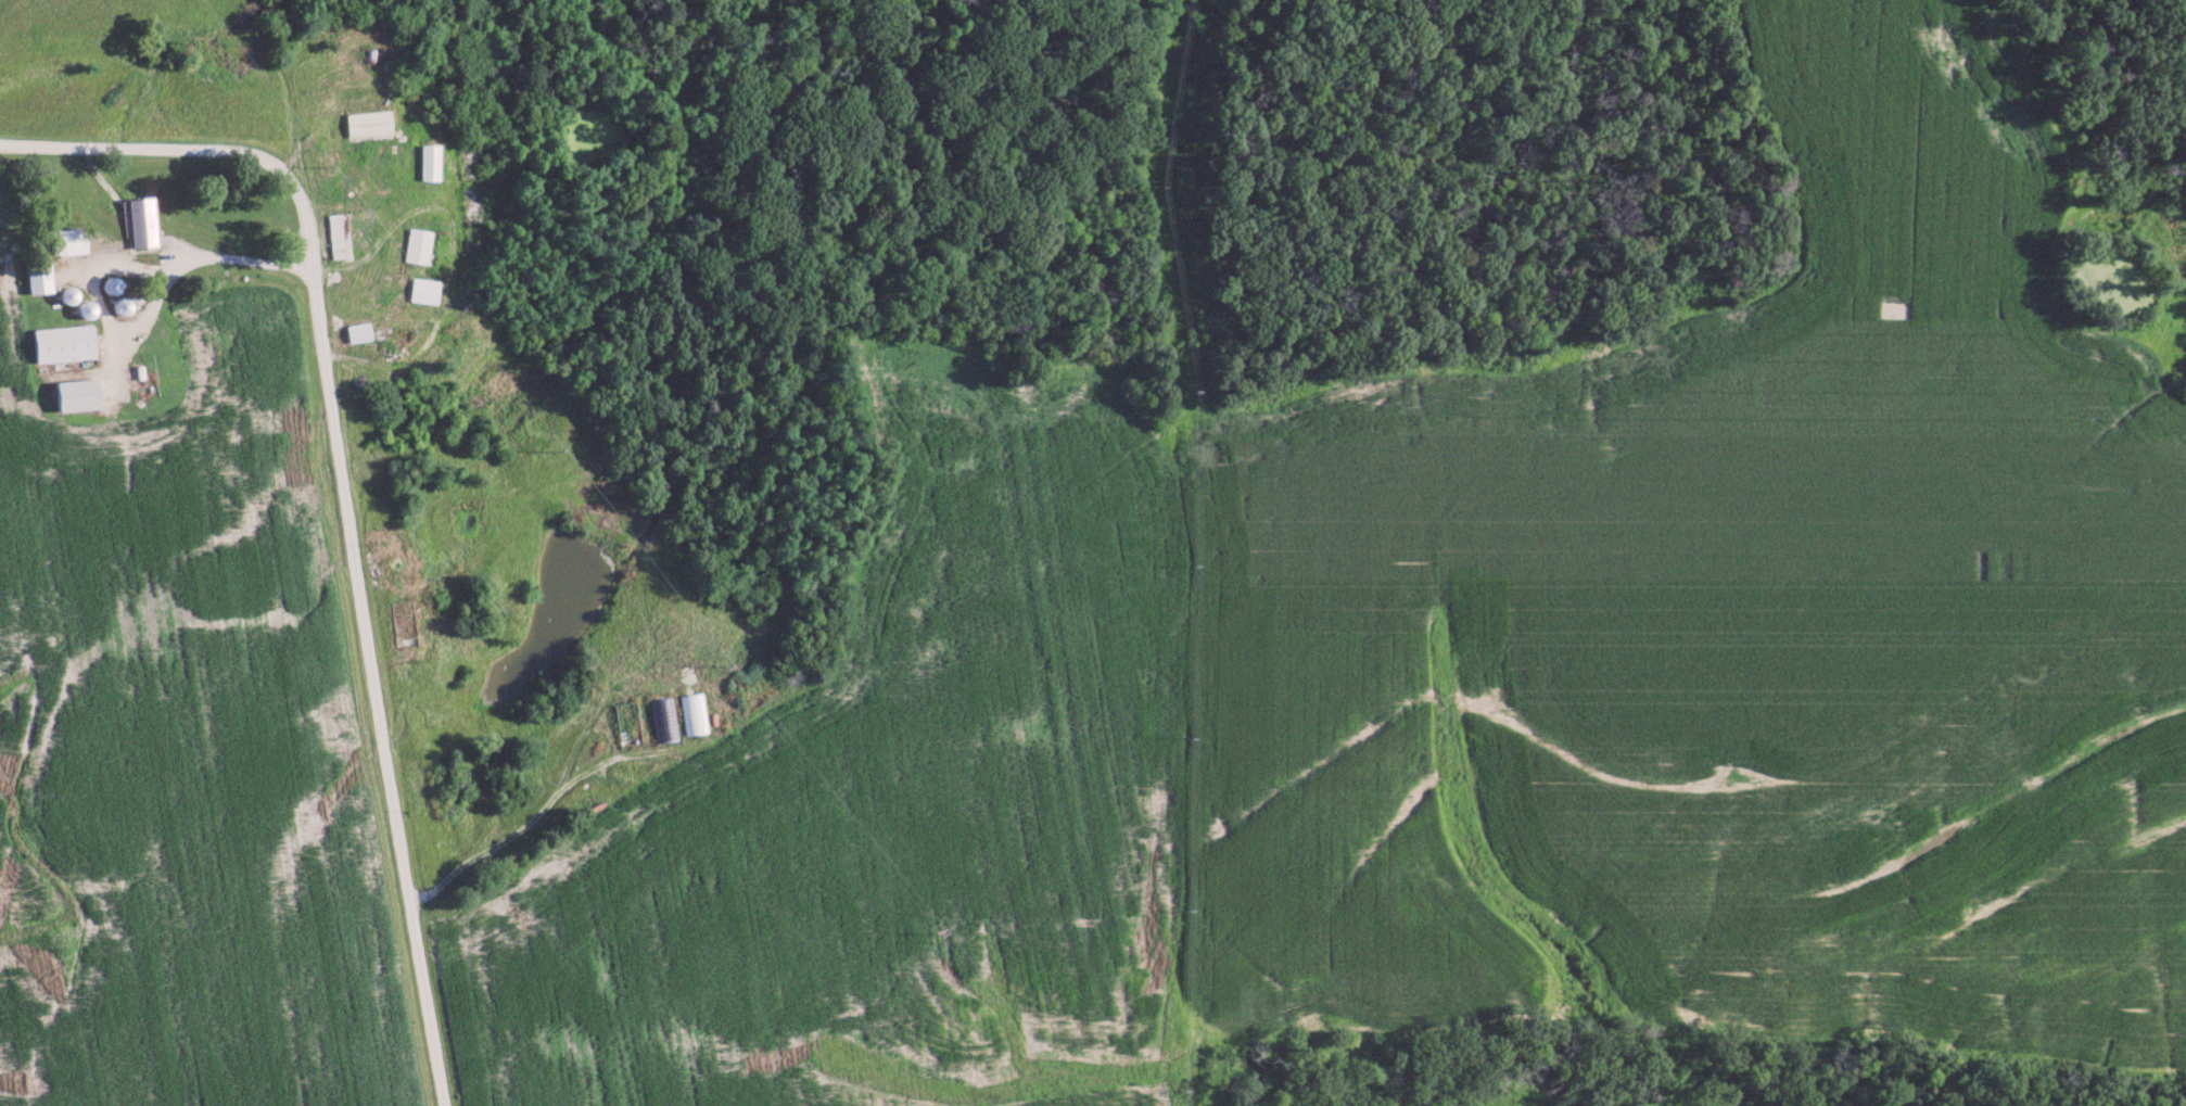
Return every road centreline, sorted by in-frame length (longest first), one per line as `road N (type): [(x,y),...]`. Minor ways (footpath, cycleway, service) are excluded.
road 1 (residential): [(442,1105),(297,185),(268,156),(225,148),(0,142)]

